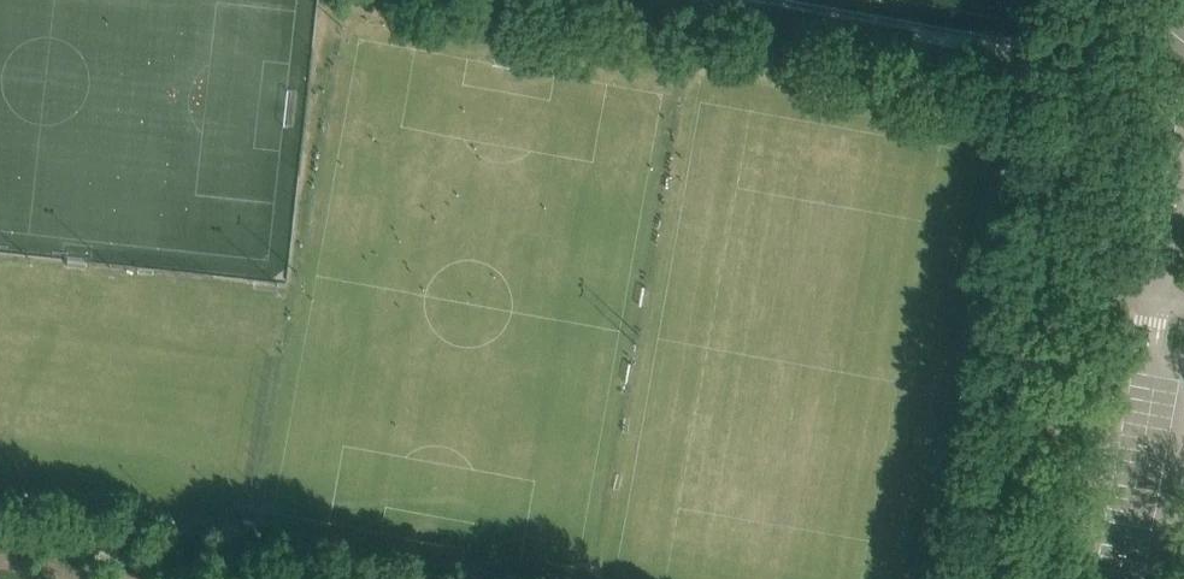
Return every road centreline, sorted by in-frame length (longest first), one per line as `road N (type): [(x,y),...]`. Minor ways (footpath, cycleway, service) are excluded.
road 1 (unclassified): [(988,578),(1093,0)]

